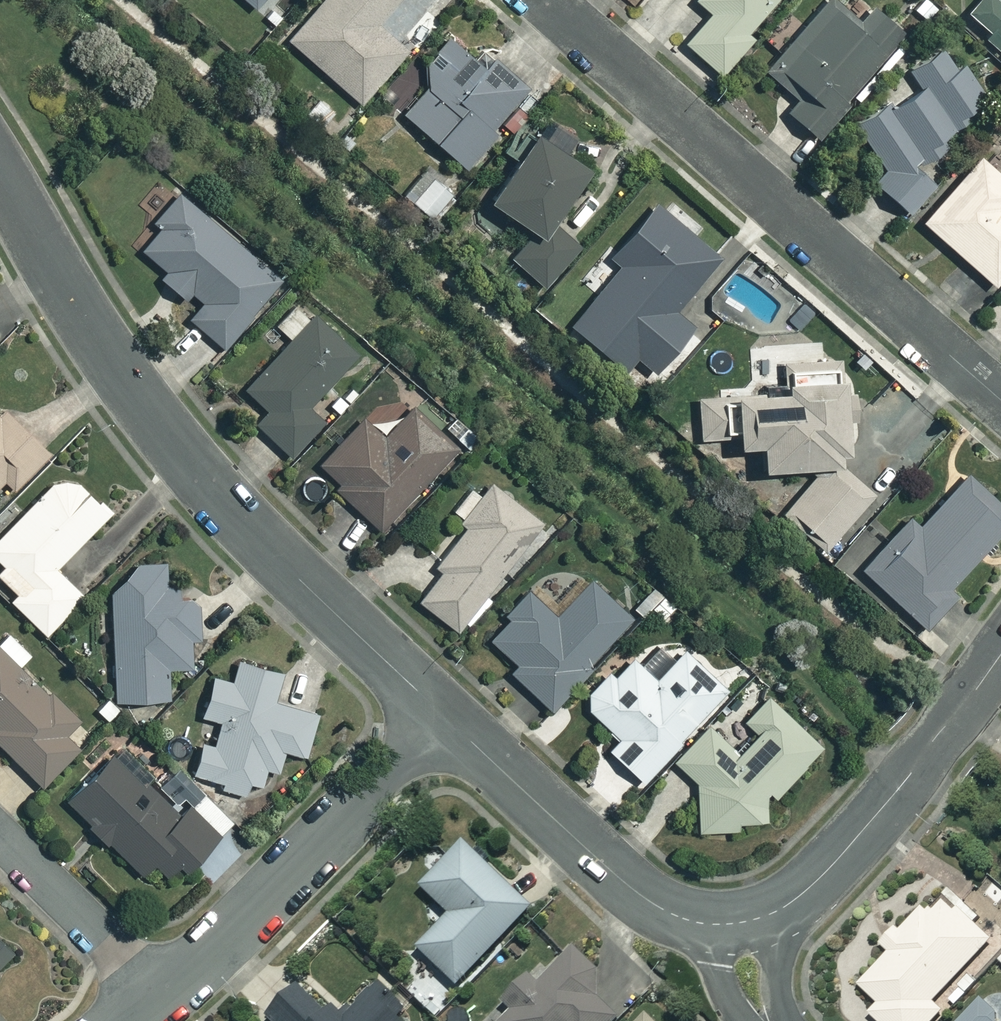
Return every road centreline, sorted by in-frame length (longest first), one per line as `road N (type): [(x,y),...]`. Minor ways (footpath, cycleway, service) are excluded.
road 1 (residential): [(0,176),(98,340),(188,463),(242,526),(445,718)]
road 2 (residential): [(542,0),(1000,401)]
road 3 (residential): [(157,998),(445,718)]
road 4 (residential): [(776,911),(834,863),(1000,655)]
road 5 (residential): [(445,718),(641,896),(707,924)]
road 6 (residential): [(157,998),(0,839)]

